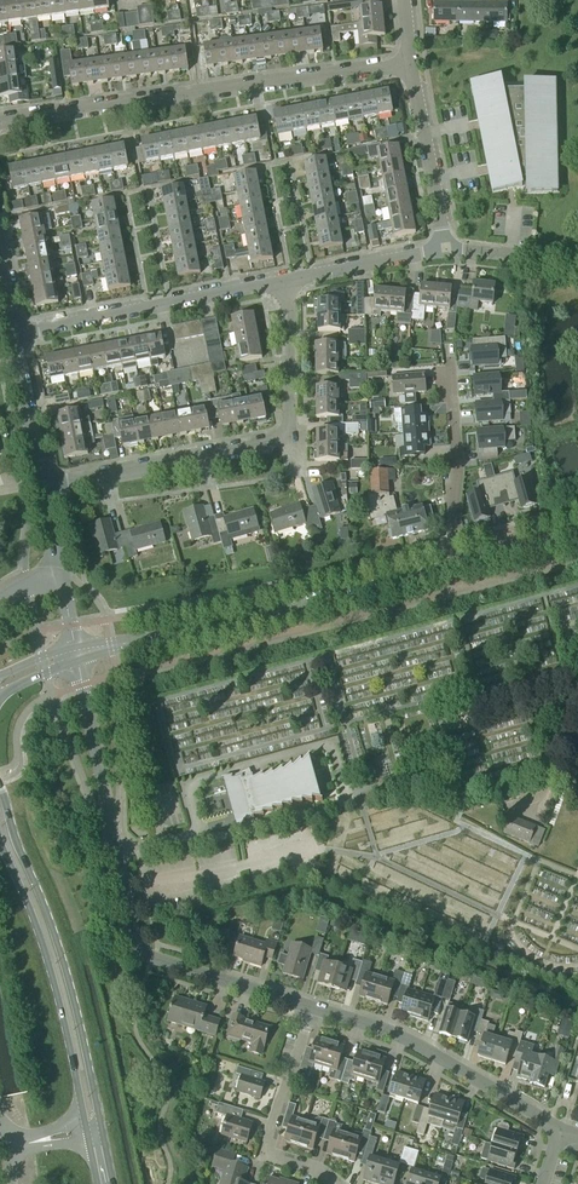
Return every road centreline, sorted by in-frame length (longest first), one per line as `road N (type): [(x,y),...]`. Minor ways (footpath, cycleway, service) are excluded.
road 1 (residential): [(0,122),(411,65)]
road 2 (residential): [(46,485),(286,432),(287,280)]
road 3 (primary): [(102,1127),(48,910),(0,786)]
road 4 (residential): [(311,1008),(140,950),(111,822)]
road 5 (primary): [(0,838),(32,916),(88,1131)]
road 6 (unclassified): [(159,639),(453,567)]
road 7 (residential): [(561,1130),(406,1040),(311,1008)]
road 8 (residential): [(17,334),(287,280)]
road 9 (residential): [(333,1183),(267,1154),(311,1008)]
road 10 (residential): [(453,567),(438,366)]
road 11 (residential): [(442,249),(411,65)]
road 12 (residential): [(287,280),(442,249)]
road 13 (unclassified): [(111,822),(83,685)]
road 14 (residential): [(442,249),(577,267)]
road 15 (unclassified): [(453,567),(577,534)]
road 16 (residential): [(46,485),(22,362)]

